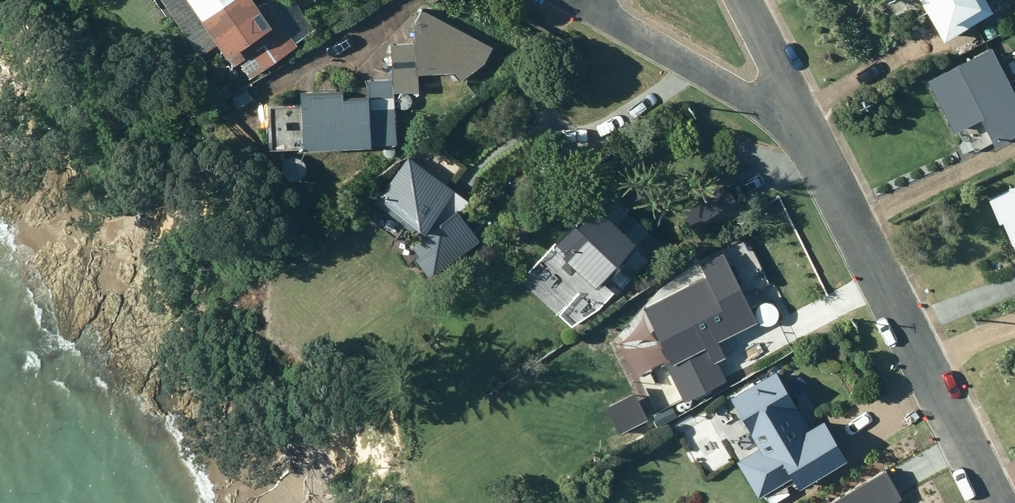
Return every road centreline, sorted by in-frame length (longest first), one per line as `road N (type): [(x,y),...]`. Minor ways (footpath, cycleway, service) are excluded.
road 1 (residential): [(1000,502),(804,130)]
road 2 (residential): [(804,130),(568,0)]
road 3 (residential): [(740,0),(804,130)]

